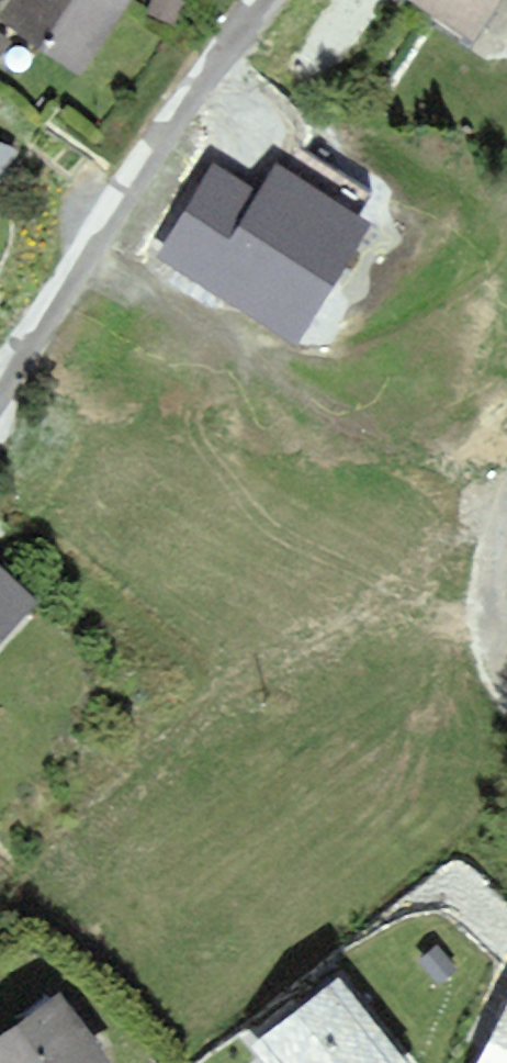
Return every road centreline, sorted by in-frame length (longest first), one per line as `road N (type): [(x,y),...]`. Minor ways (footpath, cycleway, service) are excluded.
road 1 (residential): [(282,0),(0,394)]
road 2 (track): [(506,675),(492,630),(494,555),(506,515)]

